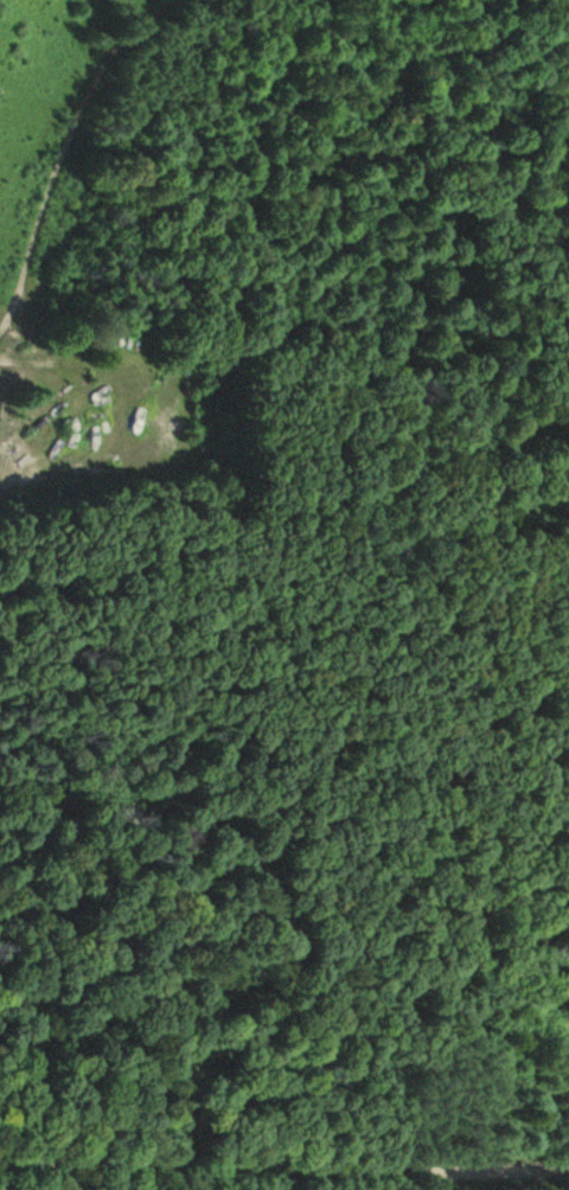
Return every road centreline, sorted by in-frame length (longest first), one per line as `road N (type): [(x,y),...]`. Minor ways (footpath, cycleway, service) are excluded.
road 1 (residential): [(0,1163),(568,1171)]

